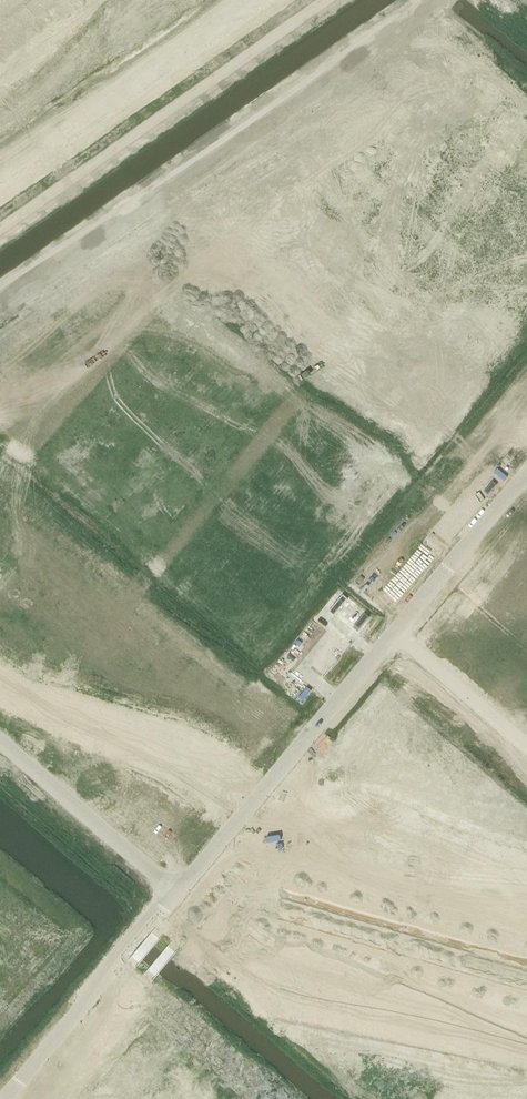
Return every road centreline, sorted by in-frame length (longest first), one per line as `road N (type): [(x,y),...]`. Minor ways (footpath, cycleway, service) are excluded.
road 1 (track): [(526,476),(178,891),(0,744)]
road 2 (tertiary): [(319,903),(242,882),(199,890),(29,1087)]
road 3 (tertiary): [(46,1098),(208,909),(240,903),(313,923)]
road 4 (residential): [(0,872),(89,947),(0,1045)]
road 5 (residential): [(526,1041),(299,973)]
road 6 (tertiary): [(313,923),(526,982)]
road 7 (tertiary): [(526,963),(319,903)]
road 8 (residential): [(337,844),(526,895)]
road 9 (residential): [(395,631),(526,745)]

